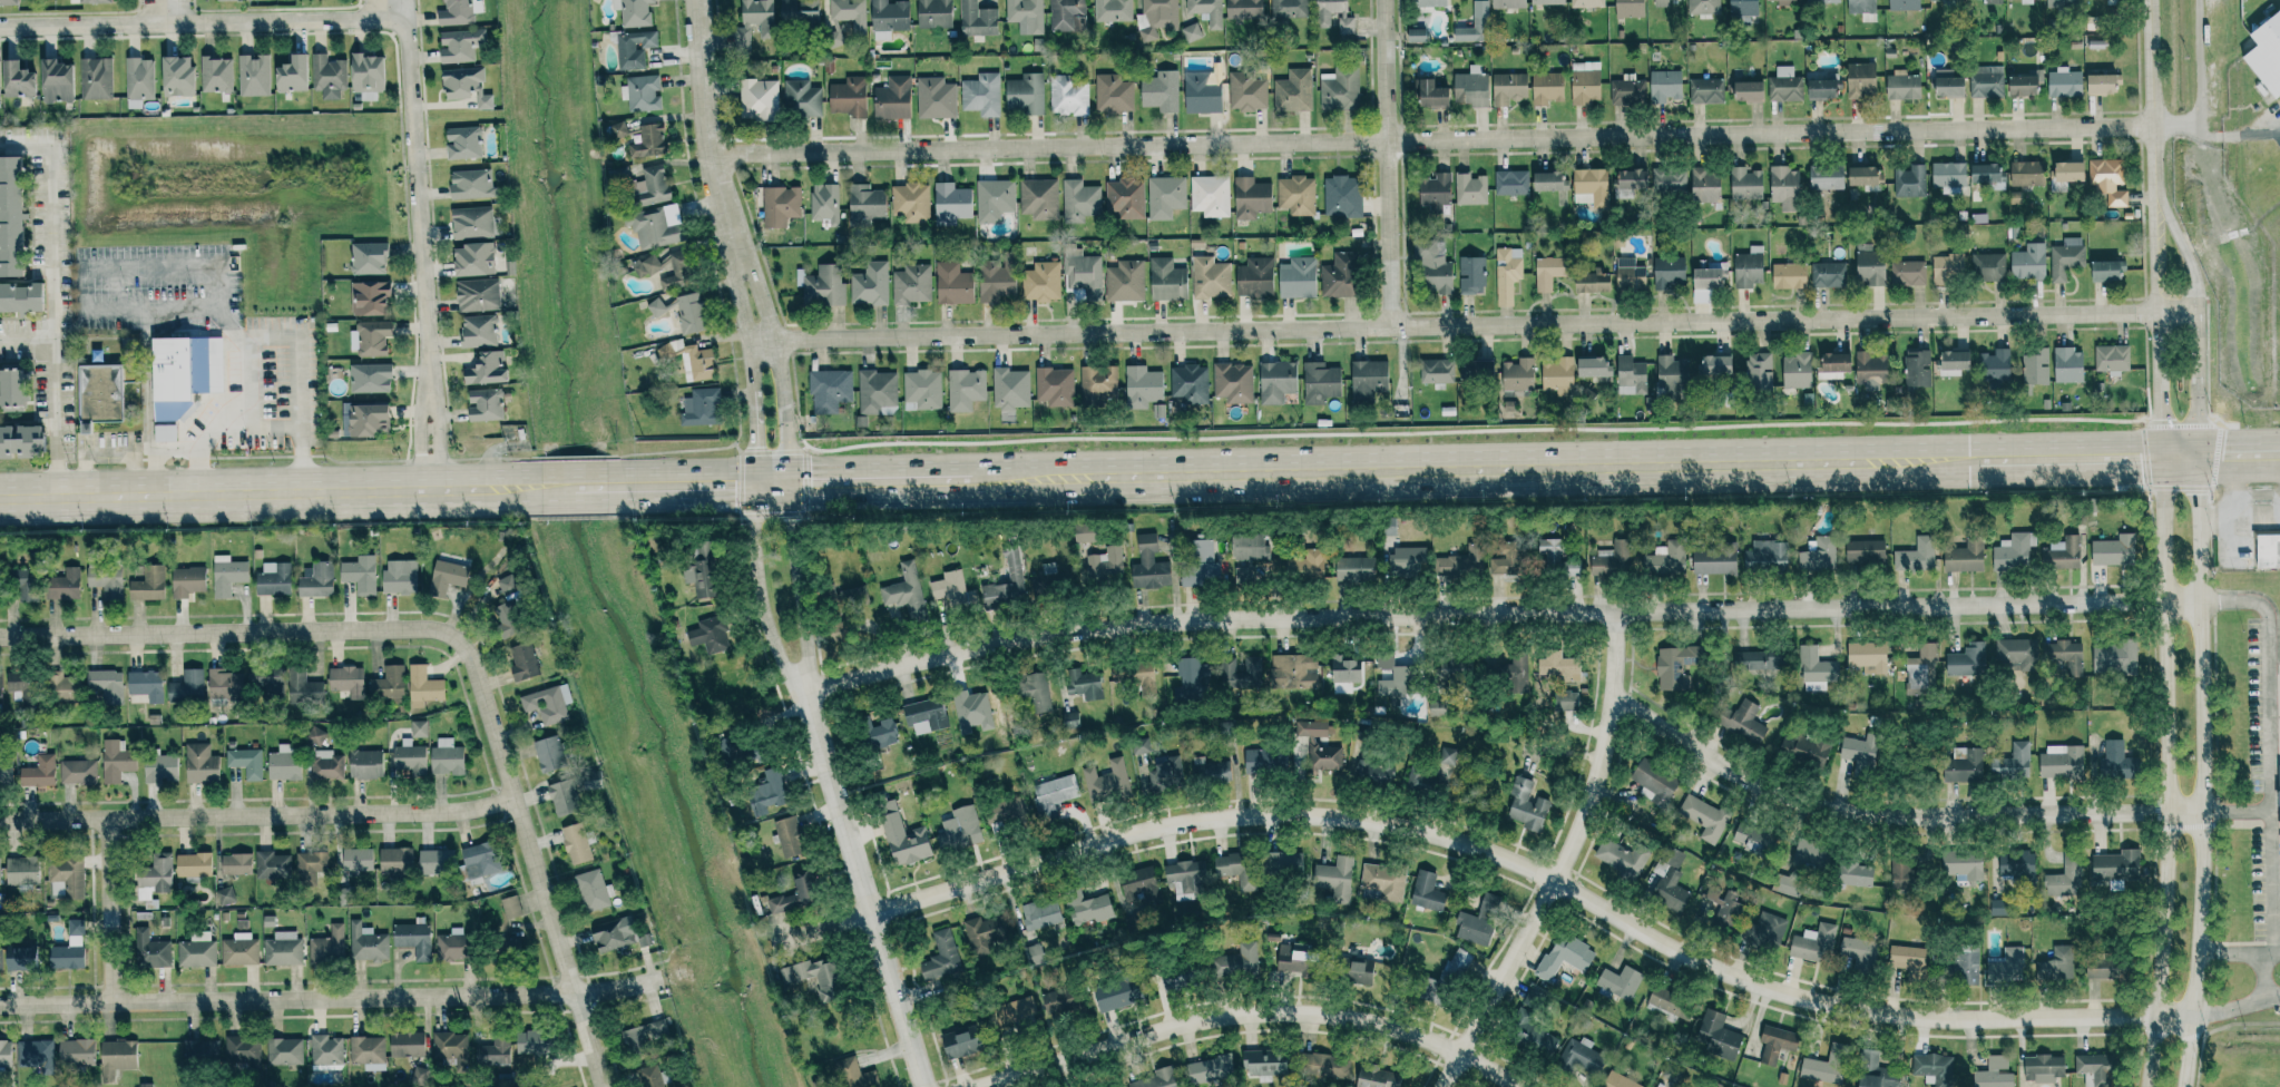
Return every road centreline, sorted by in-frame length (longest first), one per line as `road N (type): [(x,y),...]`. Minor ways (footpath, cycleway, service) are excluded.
road 1 (residential): [(771,946),(1197,816),(1364,817),(1550,880),(1645,941),(1734,982),(1814,1007),(1914,1024),(2190,1016)]
road 2 (residential): [(706,154),(2150,127)]
road 3 (residential): [(797,692),(952,653),(1115,627),(1616,621),(2201,600)]
road 4 (residential): [(748,342),(2155,313)]
road 5 (secondary): [(970,480),(1981,461)]
road 6 (residential): [(427,385),(407,31),(397,17),(0,27)]
road 7 (residential): [(0,1005),(569,997),(658,979)]
road 8 (tertiary): [(2181,1086),(2203,812),(2196,457)]
road 9 (tertiary): [(2161,458),(2168,812),(2146,1086)]
road 10 (residential): [(1609,701),(1741,778),(1801,806),(1853,816),(2203,812)]
road 11 (residential): [(984,1086),(1190,1021),(1260,1011),(1395,1028),(1511,1086)]
road 12 (secondary): [(0,500),(539,487)]
road 13 (residential): [(0,821),(464,812),(512,800)]
road 14 (residential): [(1443,1086),(1595,786),(1616,621)]
road 15 (residential): [(797,692),(804,649),(775,341),(728,231)]
road 16 (residential): [(728,231),(748,342),(756,560),(772,649),(797,692)]
road 17 (residential): [(0,639),(419,630),(441,633),(463,650)]
road 18 (residential): [(598,1086),(463,650)]
road 19 (residential): [(922,1086),(797,692)]
road 20 (residential): [(1384,0),(1390,329)]
road 21 (residential): [(2196,457),(2195,283),(2153,188)]
road 22 (residential): [(728,231),(706,154),(697,0)]
road 23 (residential): [(2147,0),(2153,188)]
road 24 (residential): [(105,819),(110,1005)]
road 25 (secondary): [(1981,461),(2161,458)]
road 26 (secondary): [(793,483),(970,480)]
road 27 (residential): [(2155,313),(2161,458)]
road 28 (secondary): [(623,486),(753,484)]
road 29 (residential): [(2153,188),(2155,313)]

